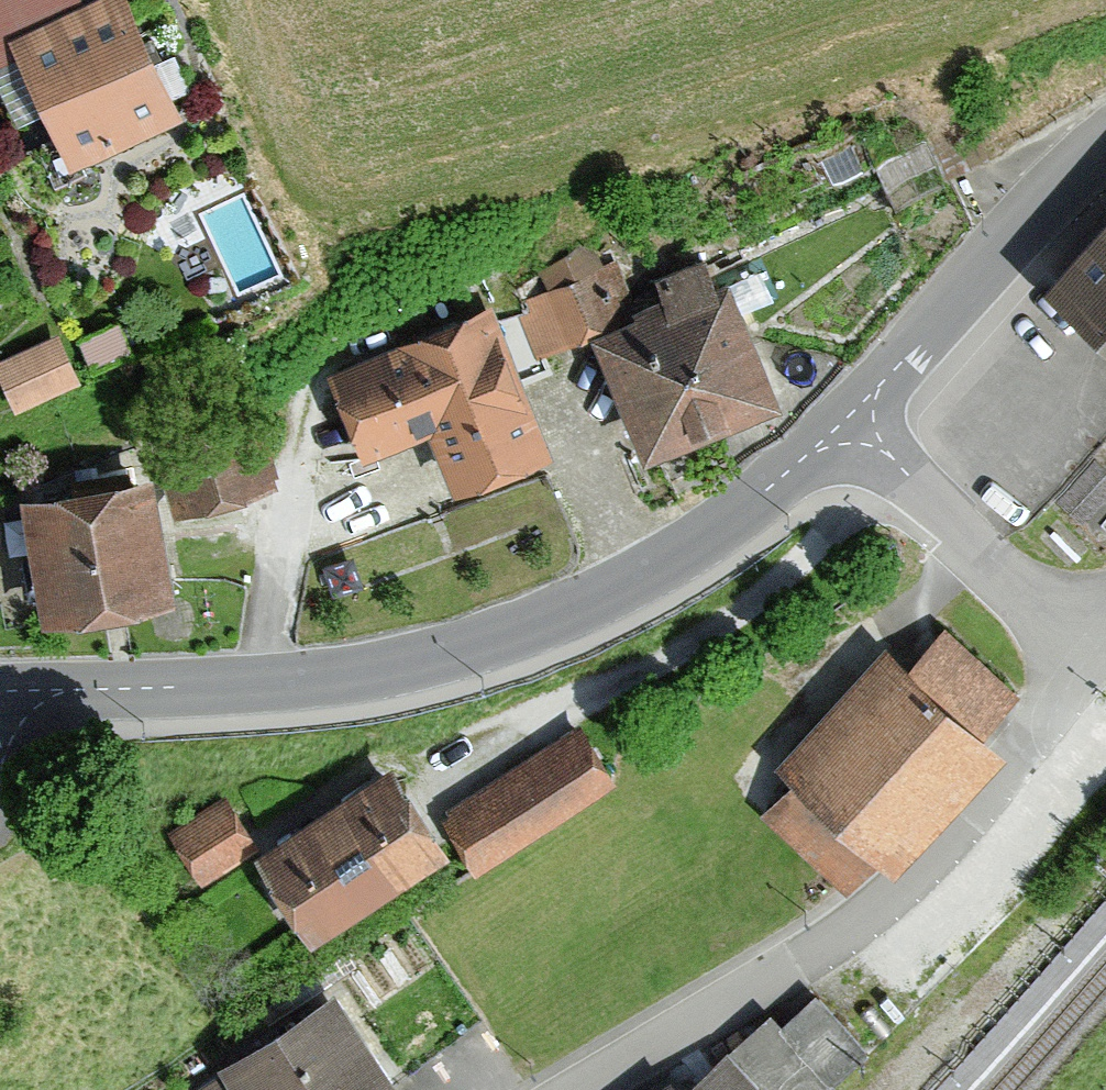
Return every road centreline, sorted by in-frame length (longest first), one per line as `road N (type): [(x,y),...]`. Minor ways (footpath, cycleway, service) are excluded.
road 1 (tertiary): [(0,695),(347,674),(503,635),(653,570),(715,531),(849,419)]
road 2 (residential): [(1099,664),(921,879),(801,973),(617,1089)]
road 3 (tertiary): [(849,419),(1048,192),(1105,138)]
road 4 (residential): [(1099,664),(849,419)]

